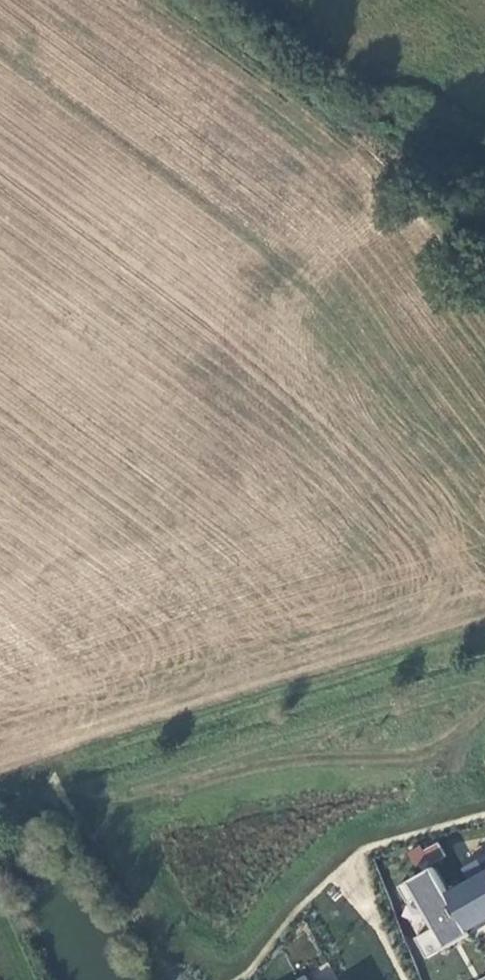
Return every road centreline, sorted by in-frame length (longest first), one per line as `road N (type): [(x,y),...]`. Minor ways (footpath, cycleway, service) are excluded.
road 1 (track): [(173,979),(139,888),(32,776)]

